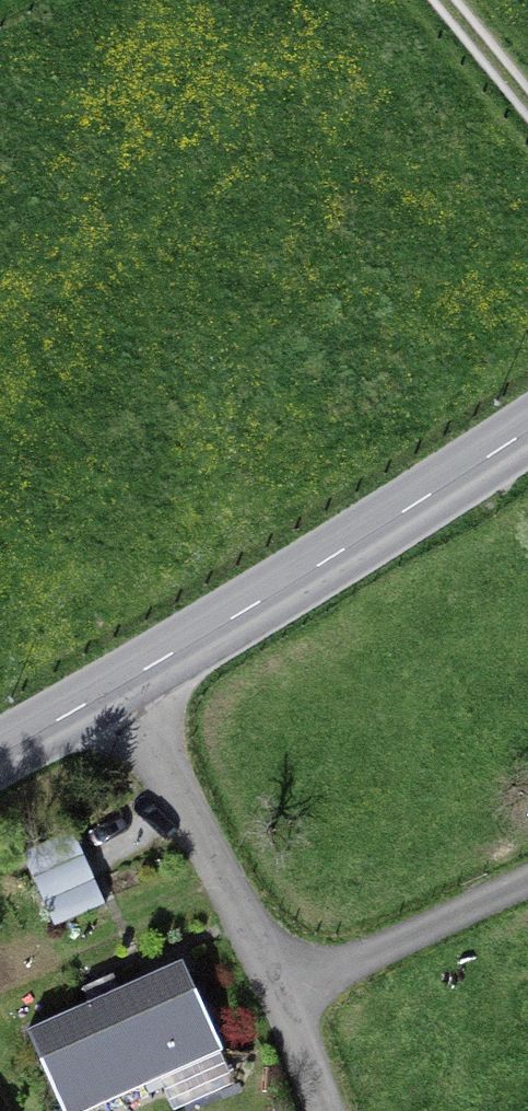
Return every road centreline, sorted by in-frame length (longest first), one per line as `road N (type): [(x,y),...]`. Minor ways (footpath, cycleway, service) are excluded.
road 1 (primary): [(117,693),(527,429)]
road 2 (residential): [(117,693),(282,988),(323,1110)]
road 3 (track): [(441,0),(527,107)]
road 4 (primary): [(0,755),(117,693)]

